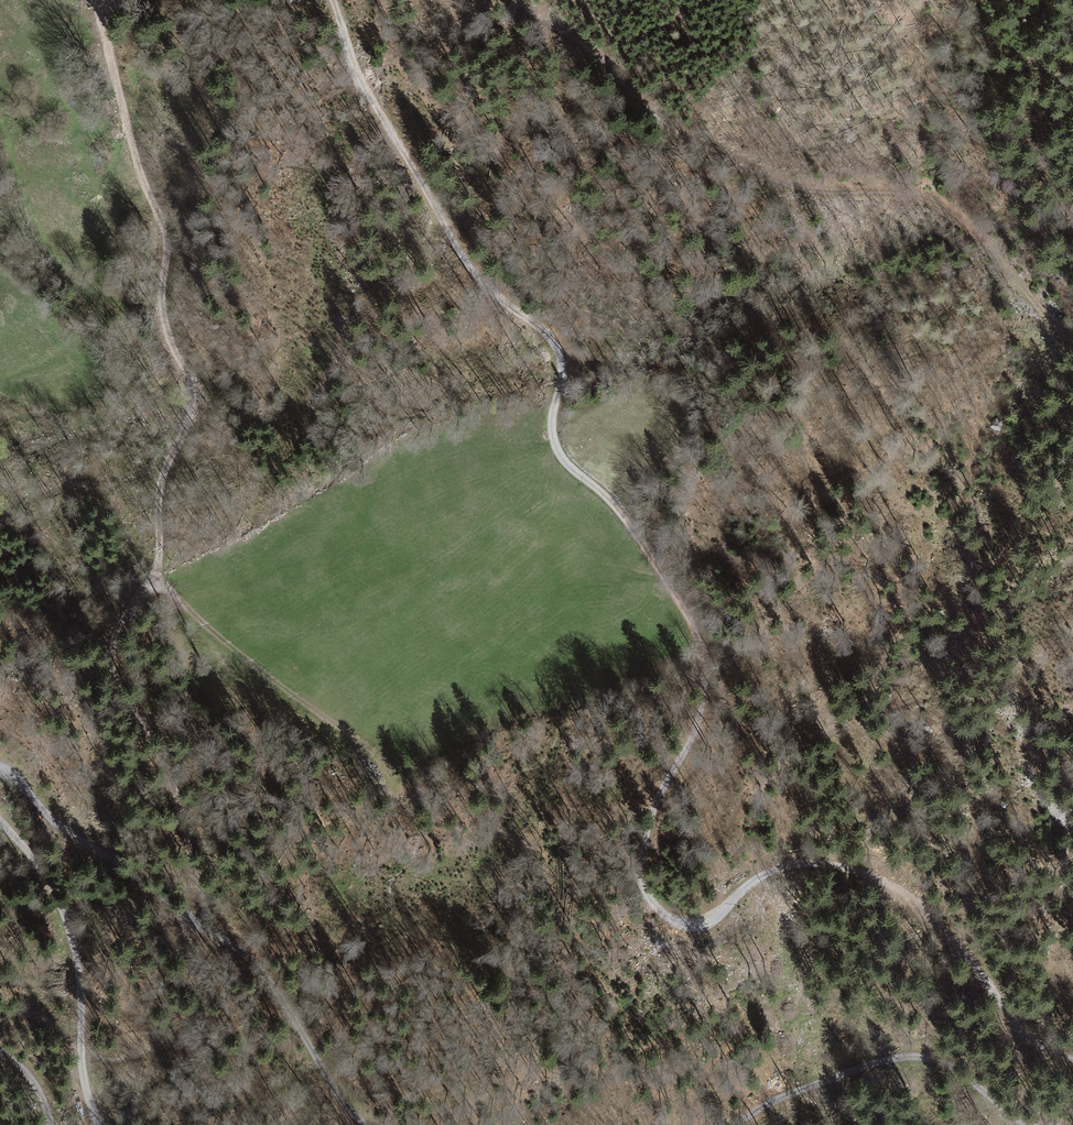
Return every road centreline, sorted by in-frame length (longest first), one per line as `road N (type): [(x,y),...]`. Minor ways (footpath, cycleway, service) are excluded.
road 1 (track): [(1072,1059),(1027,1037),(921,908),(883,881),(810,863),(740,889),(699,925),(673,922),(645,897),(635,852),(650,806),(698,716),(706,676),(700,633),(611,505),(563,464),(546,426),(560,352),(542,329),(492,296),(460,255),(369,98),(331,0)]
road 2 (track): [(1072,342),(969,224),(919,196),(798,191),(663,122),(615,68),(516,0)]
road 3 (track): [(99,0),(163,226),(165,326),(193,399),(158,493),(156,577)]
road 4 (unclassified): [(0,767),(168,904),(260,966),(337,1099),(363,1124)]
road 5 (track): [(156,577),(120,622),(114,683),(167,771),(204,929)]
road 6 (unclassified): [(106,1124),(83,1050),(61,895),(0,819)]
road 7 (unclassified): [(739,1124),(814,1083),(912,1055),(975,1080),(999,1109),(1028,1124)]
road 8 (track): [(398,780),(156,577)]

